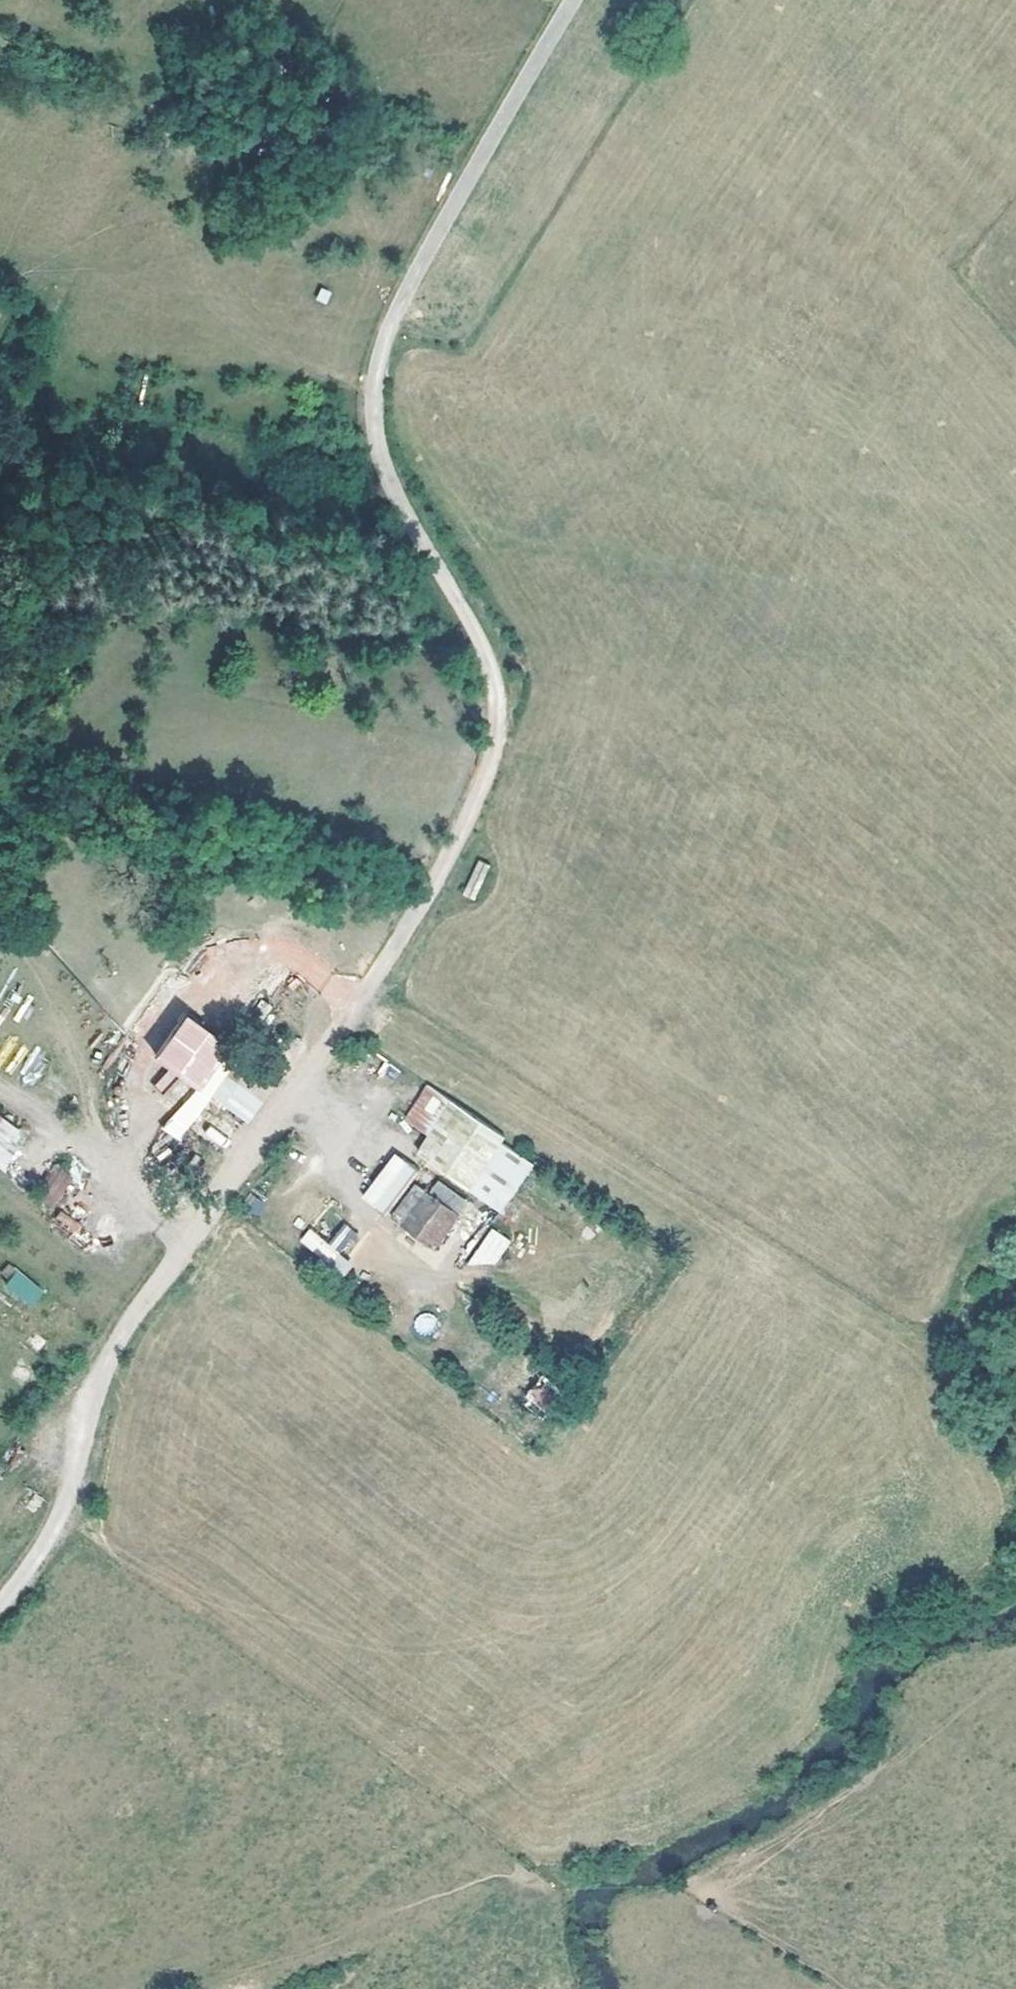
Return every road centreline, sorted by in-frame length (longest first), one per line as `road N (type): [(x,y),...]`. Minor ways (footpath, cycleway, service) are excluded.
road 1 (track): [(573,0),(394,312),(376,378),(373,466),(486,647),(496,676),(499,713),(488,765),(404,928),(120,1334),(72,1486),(28,1570),(0,1603)]

